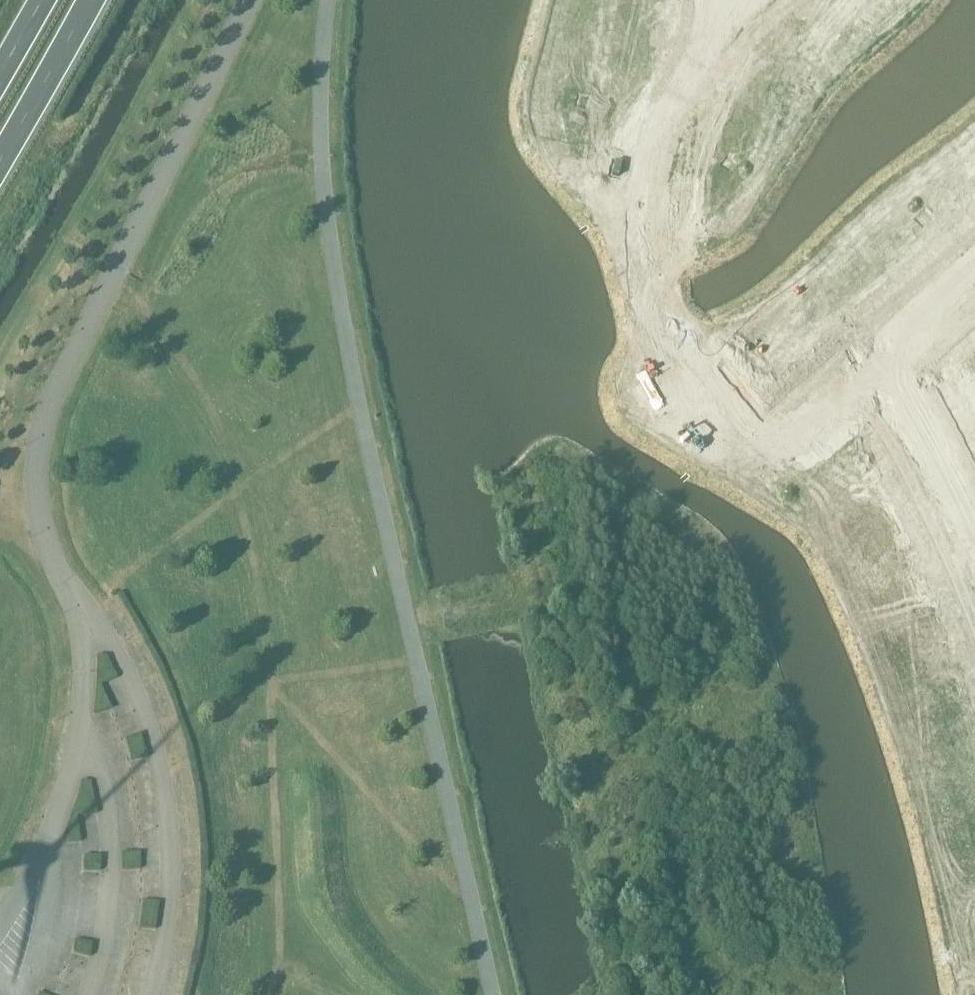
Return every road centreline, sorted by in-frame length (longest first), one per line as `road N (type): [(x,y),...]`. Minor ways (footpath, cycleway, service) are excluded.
road 1 (unclassified): [(249,0),(44,421),(40,517),(81,617),(84,692),(46,841),(0,924)]
road 2 (residential): [(726,15),(677,65),(653,110),(627,210),(631,299),(728,413),(775,439),(799,440),(896,383)]
road 3 (primary): [(0,157),(92,0)]
road 4 (residential): [(896,383),(974,541)]
road 5 (residential): [(974,266),(882,348),(896,383)]

